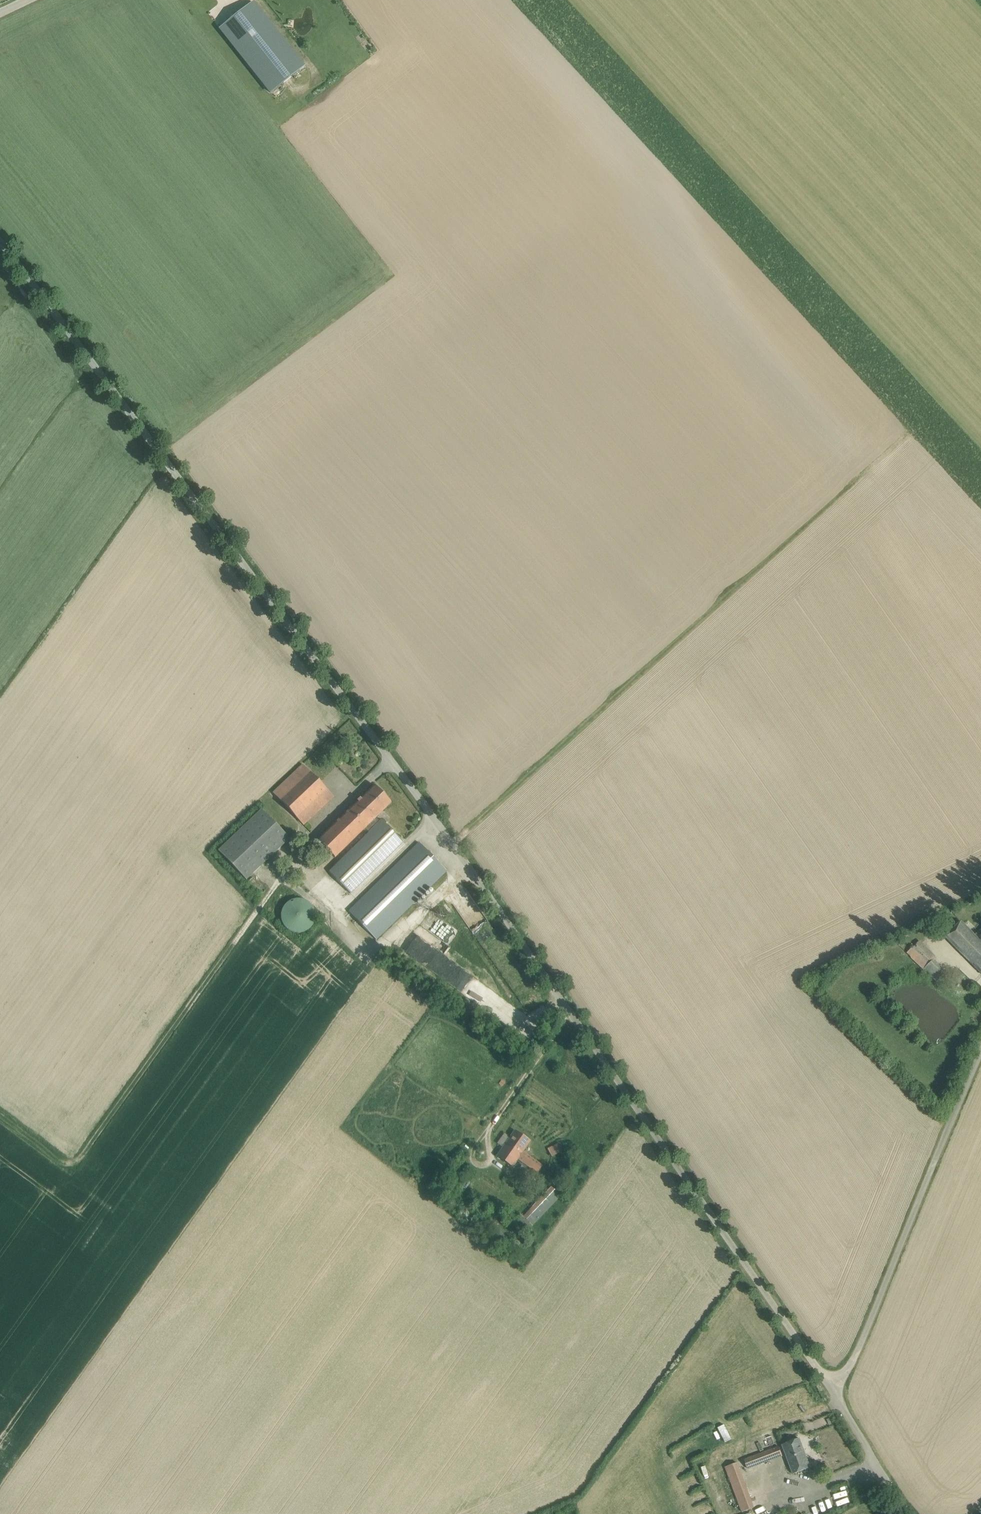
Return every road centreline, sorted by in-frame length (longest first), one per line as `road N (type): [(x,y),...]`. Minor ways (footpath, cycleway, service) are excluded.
road 1 (unclassified): [(836,1399),(349,709),(0,244)]
road 2 (unclassified): [(836,1399),(980,1054)]
road 3 (unclassified): [(836,1399),(908,1513)]

